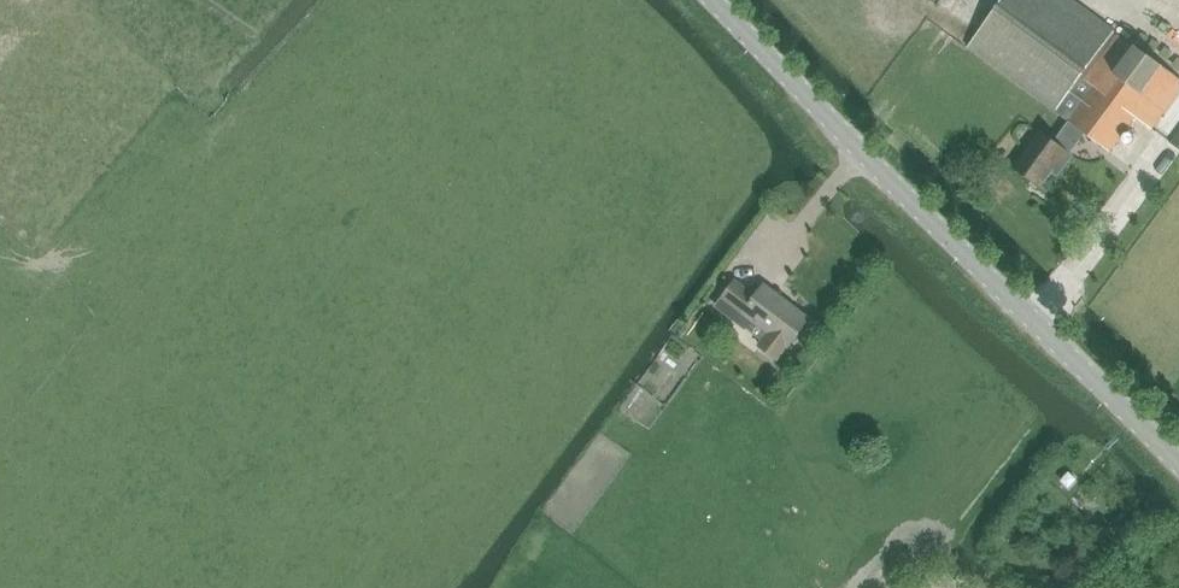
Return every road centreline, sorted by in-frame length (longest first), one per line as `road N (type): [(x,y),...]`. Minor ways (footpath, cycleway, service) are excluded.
road 1 (unclassified): [(1178,463),(711,0)]

